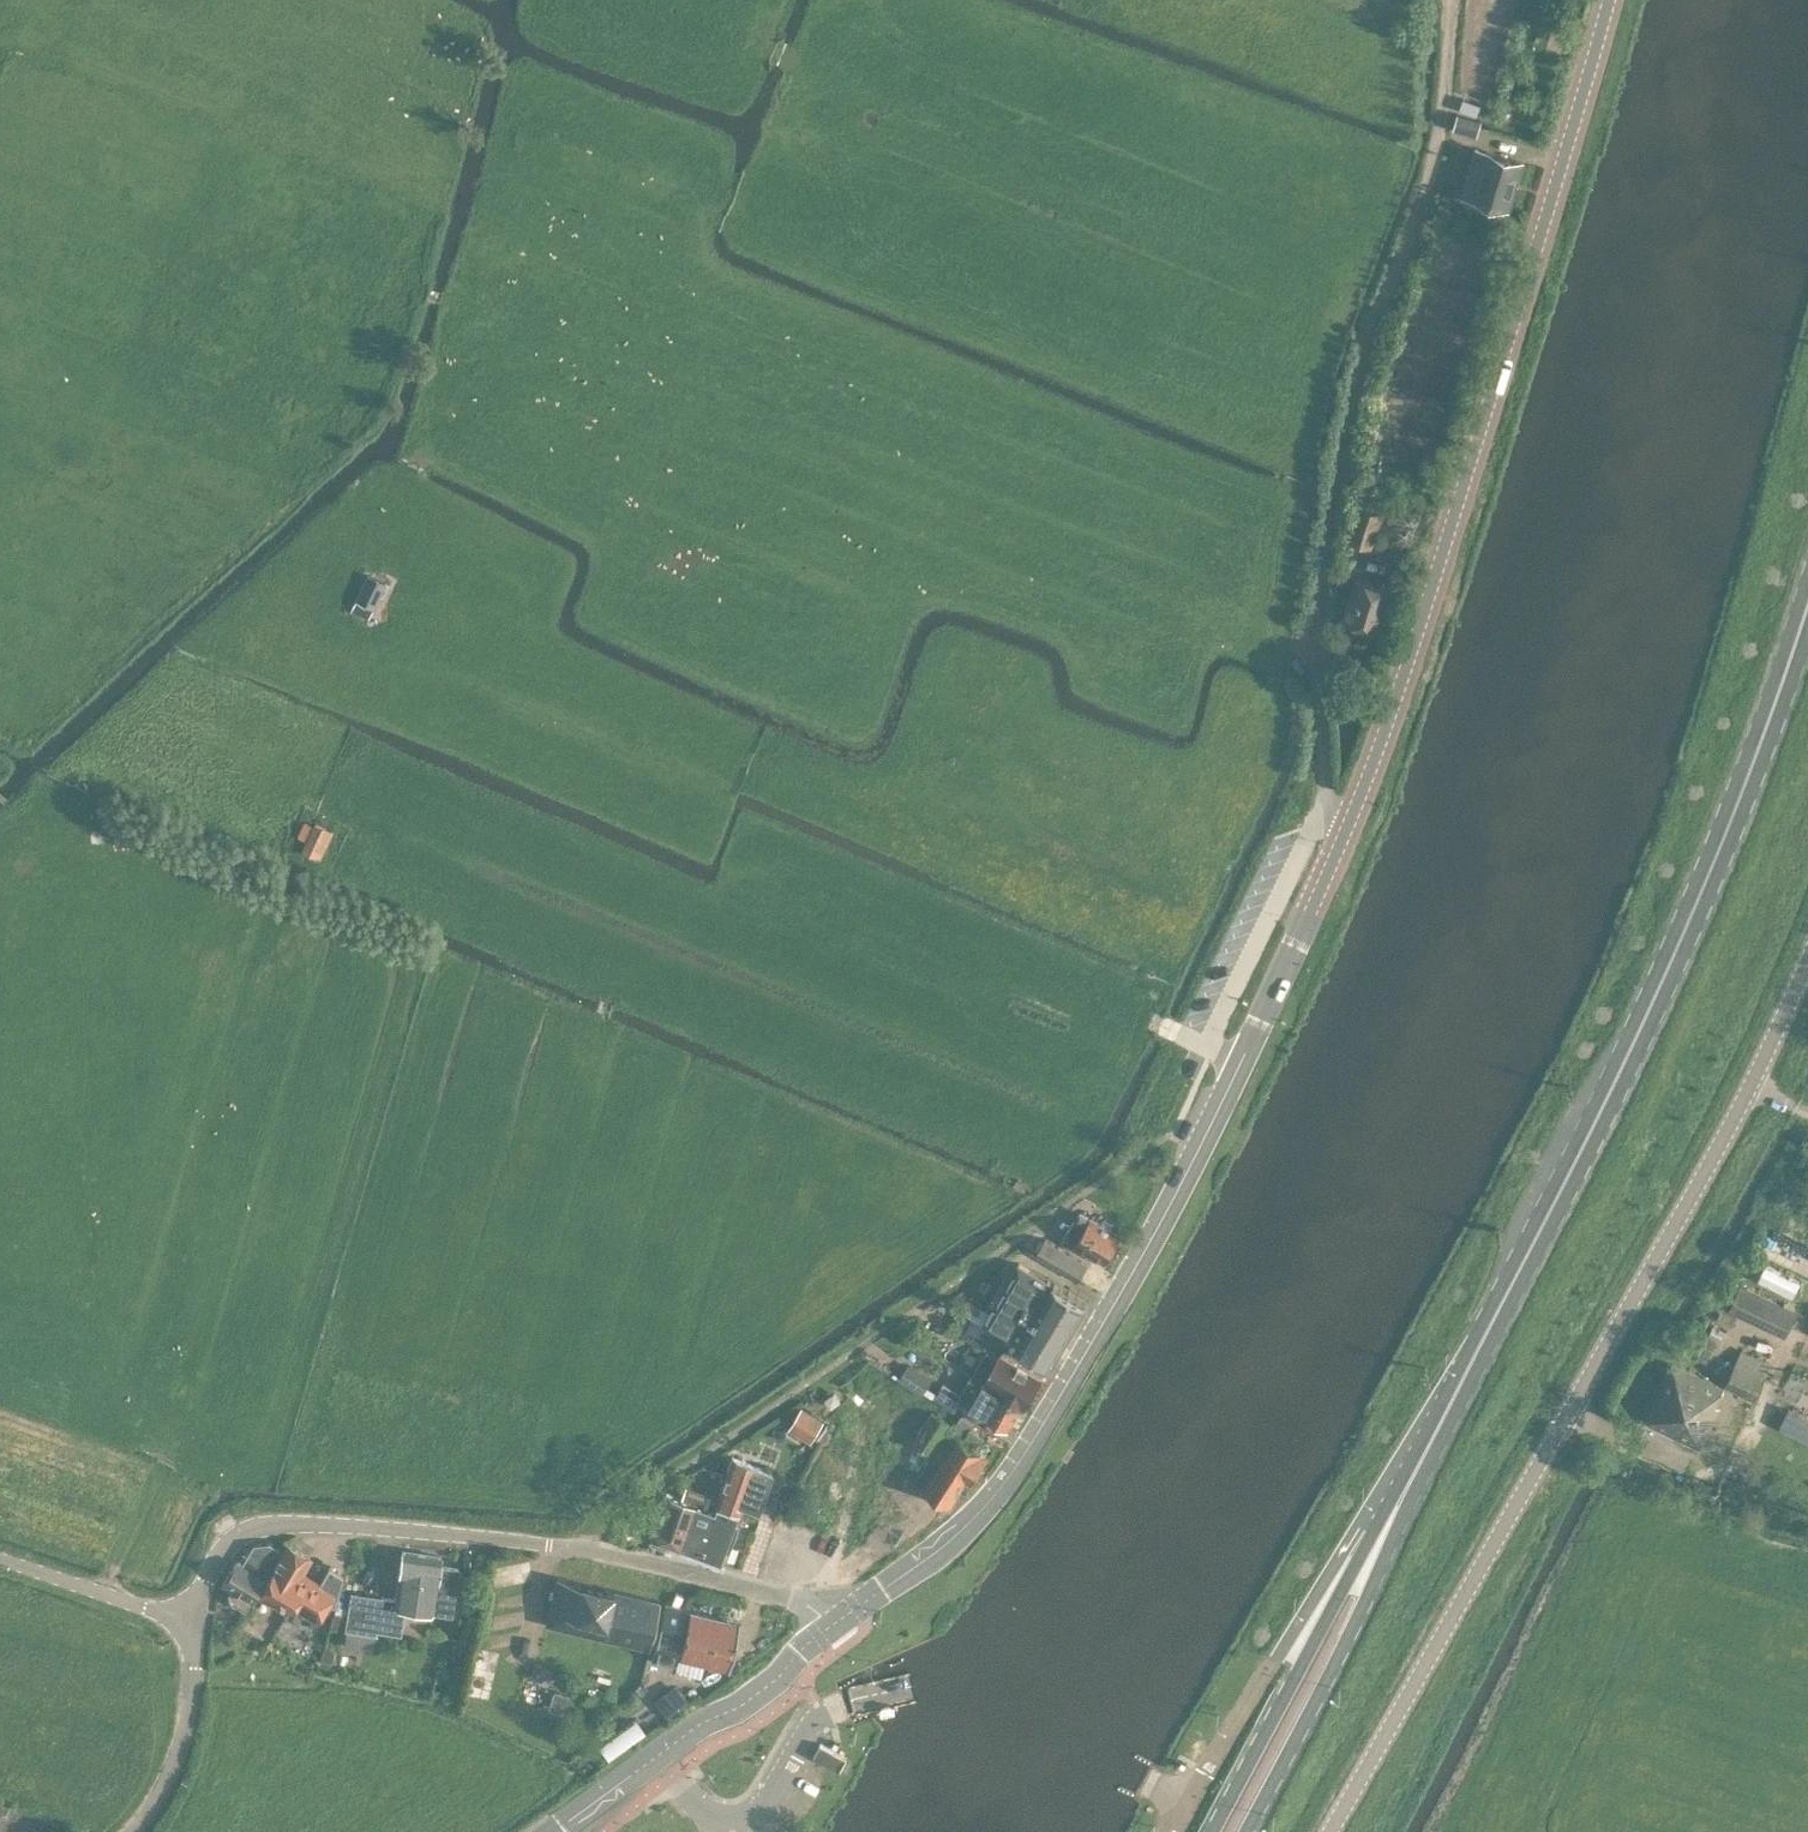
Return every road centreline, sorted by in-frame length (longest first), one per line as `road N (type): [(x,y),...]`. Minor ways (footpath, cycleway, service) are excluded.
road 1 (primary): [(1379,1547),(1641,1023),(1722,840),(1807,601)]
road 2 (unclassified): [(1327,1831),(1750,1083),(1807,949)]
road 3 (tertiary): [(834,1622),(976,1516),(1046,1420),(1222,1098),(1350,814)]
road 4 (tertiary): [(1350,814),(1402,682),(1605,0)]
road 5 (track): [(1336,808),(1324,786),(1315,630),(1364,355),(1438,143),(1453,0)]
road 6 (residential): [(190,1618),(227,1541),(256,1525),(329,1522),(607,1550),(776,1590),(834,1622)]
road 7 (primary): [(1242,1831),(1363,1599),(1379,1547)]
road 8 (tertiary): [(653,1758),(705,1810),(742,1817),(768,1800),(805,1726),(844,1703)]
road 9 (primary): [(1321,1618),(1209,1831)]
road 10 (tertiary): [(1321,1618),(1276,1657),(1185,1801)]
road 11 (unclassified): [(130,1831),(164,1786),(180,1743),(192,1674),(190,1618)]
road 12 (tertiary): [(653,1758),(774,1678),(834,1622)]
road 13 (unclassified): [(190,1618),(0,1555)]
road 14 (tertiary): [(549,1831),(653,1758)]

